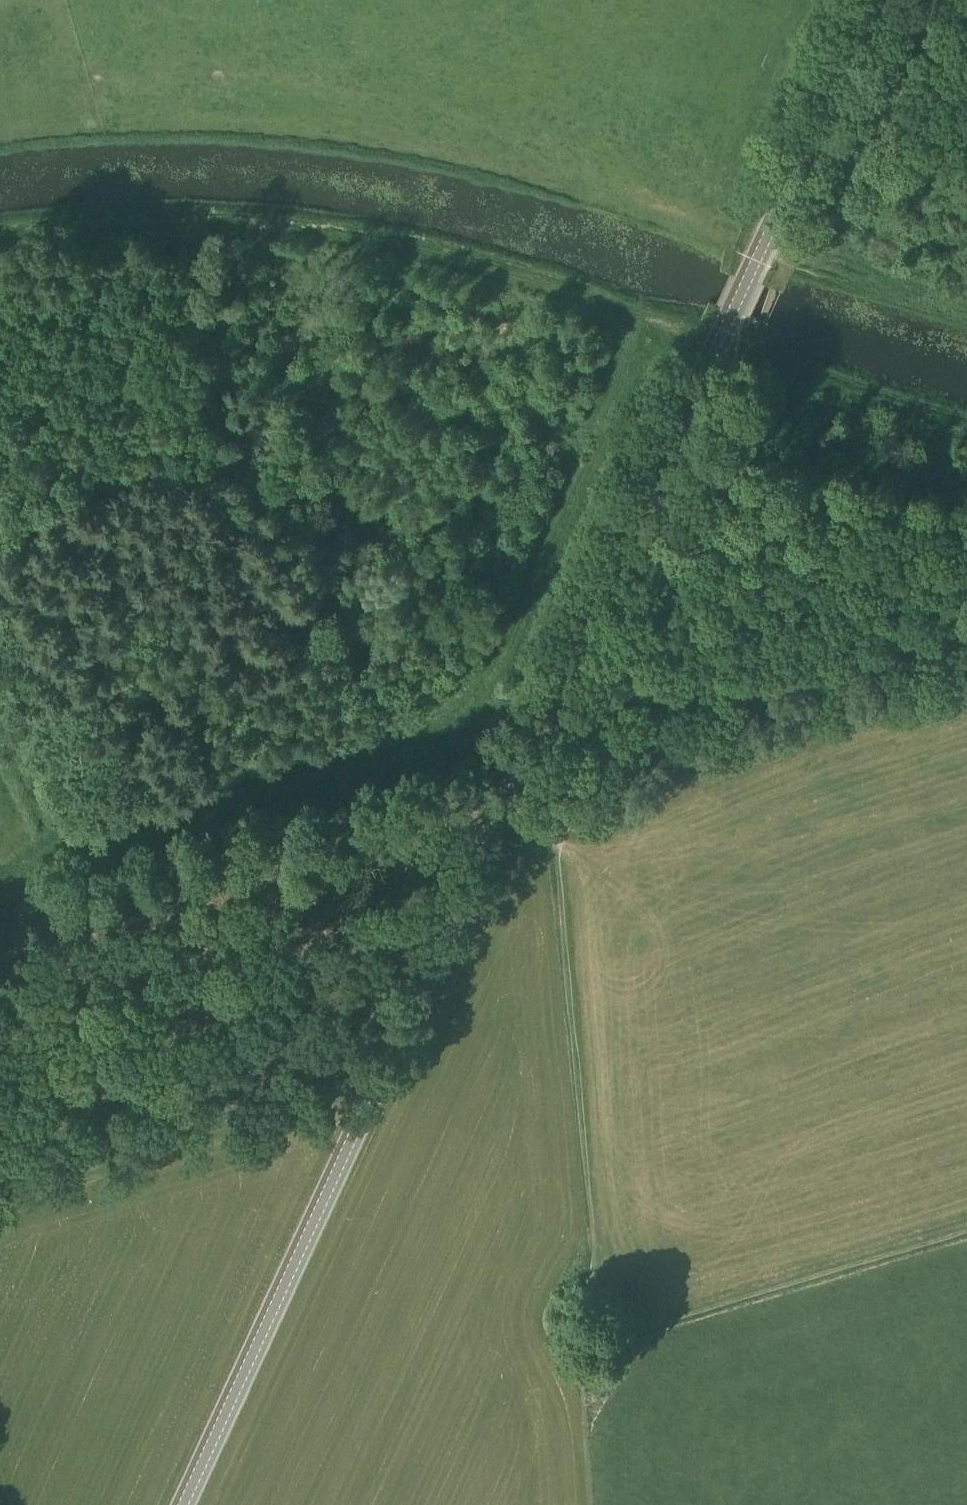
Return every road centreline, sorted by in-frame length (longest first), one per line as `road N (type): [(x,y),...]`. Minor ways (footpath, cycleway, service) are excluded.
road 1 (tertiary): [(184,1504),(877,0)]

